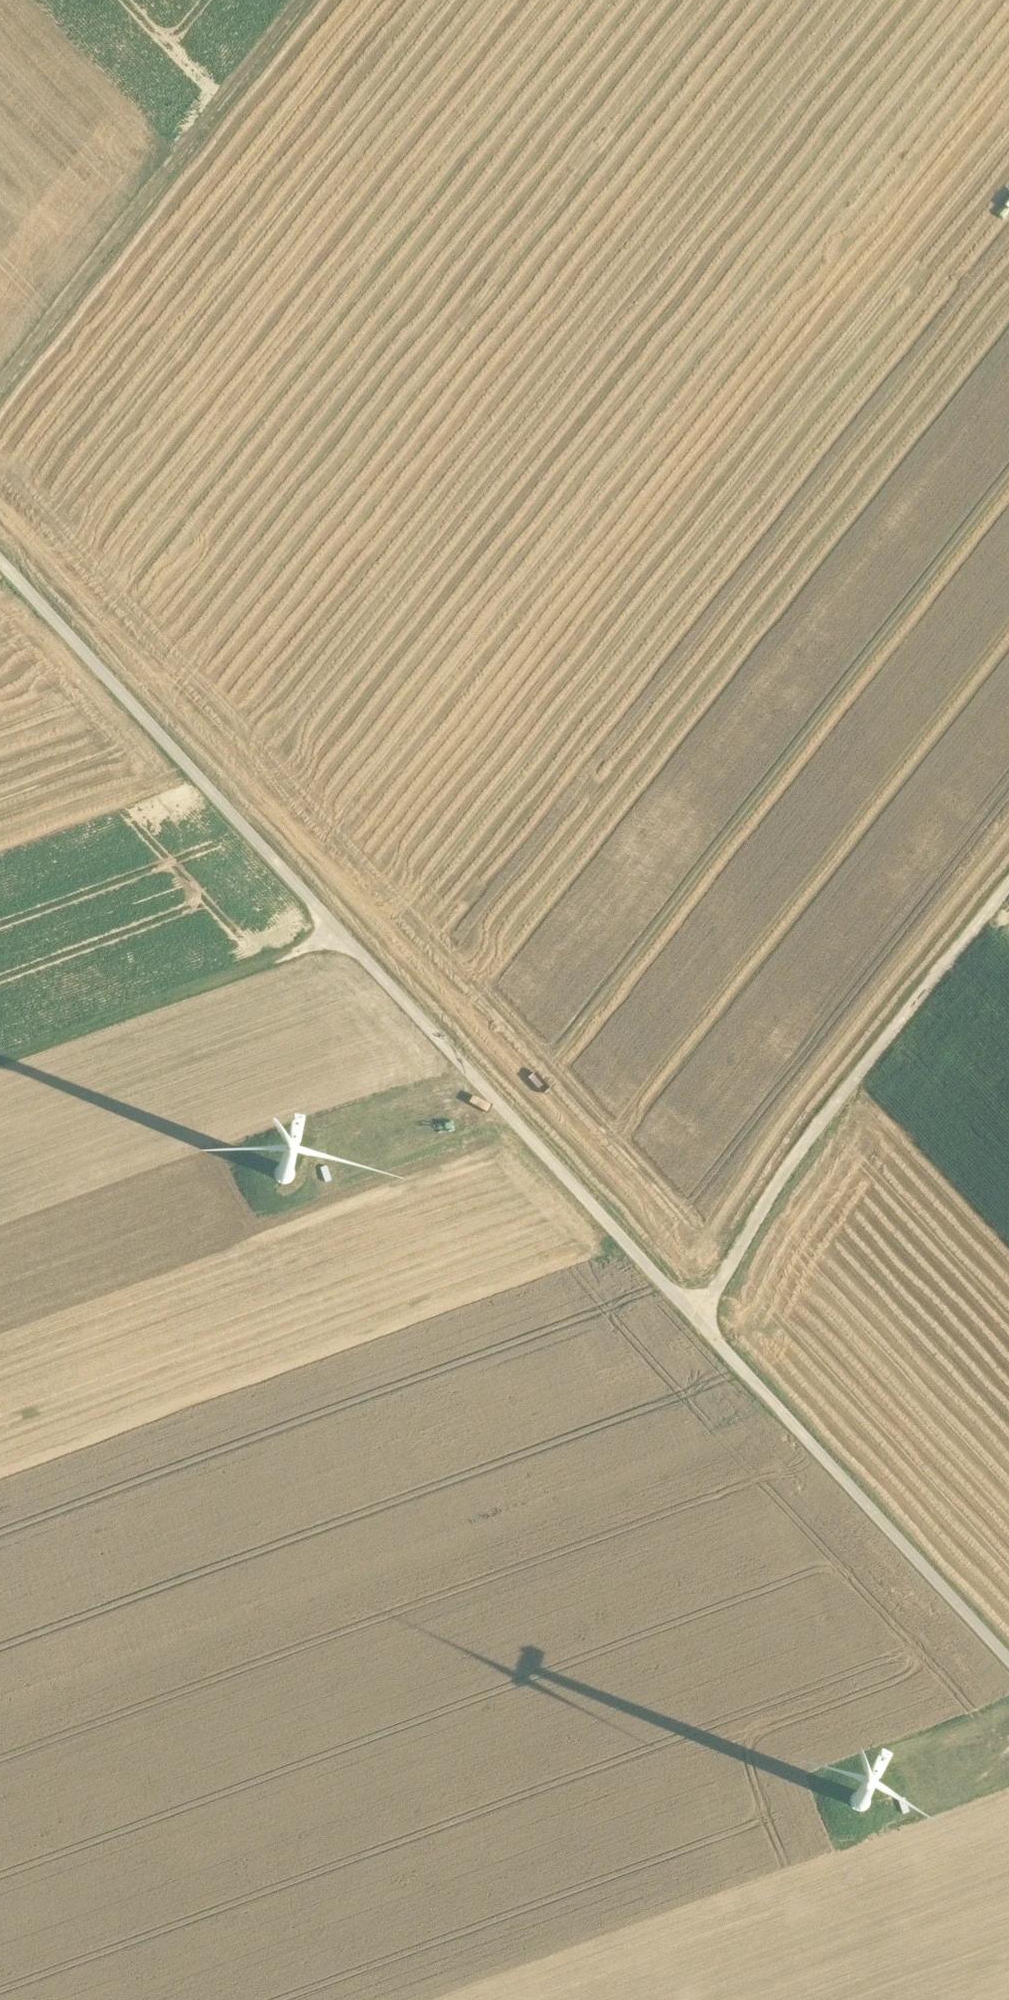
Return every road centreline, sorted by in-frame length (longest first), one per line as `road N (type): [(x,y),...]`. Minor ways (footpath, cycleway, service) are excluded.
road 1 (track): [(488,1088),(1008,1656)]
road 2 (track): [(0,557),(488,1088)]
road 3 (track): [(330,0),(0,423)]
road 4 (track): [(714,1337),(808,1183),(1008,922)]
road 5 (track): [(355,951),(0,1077)]
road 6 (track): [(295,1162),(488,1088)]
road 7 (track): [(1008,1742),(868,1803)]

